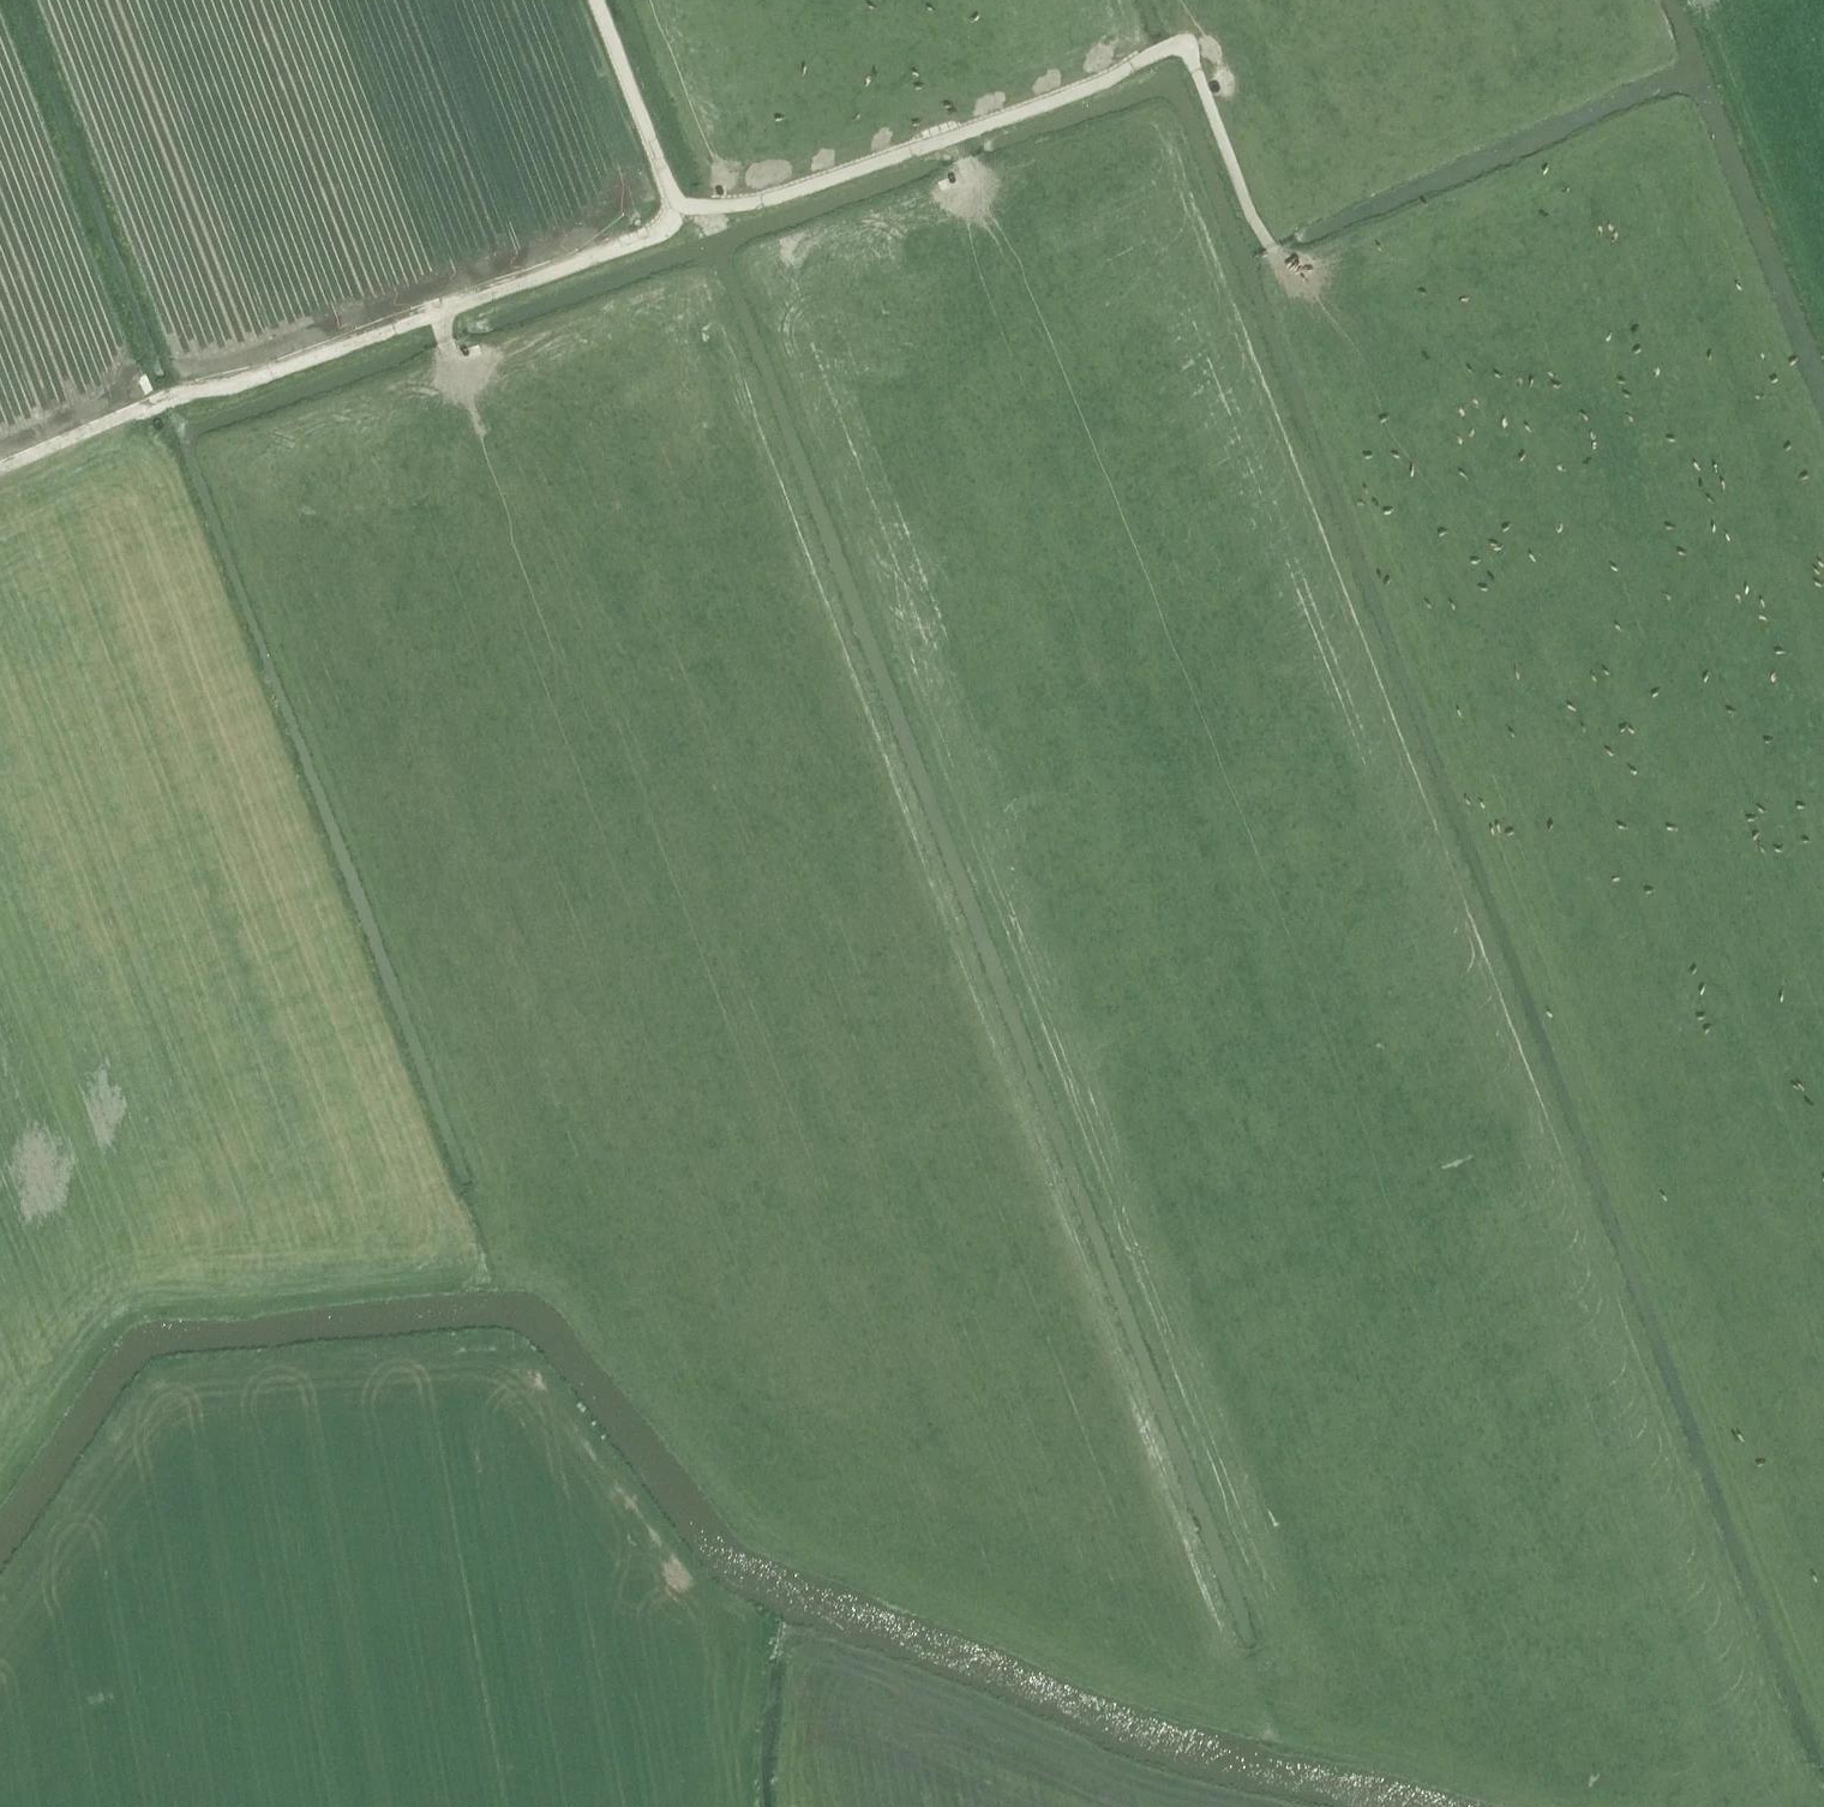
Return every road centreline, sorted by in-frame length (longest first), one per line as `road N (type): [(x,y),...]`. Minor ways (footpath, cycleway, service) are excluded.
road 1 (track): [(1823,323),(1700,0)]
road 2 (track): [(596,0),(675,203)]

